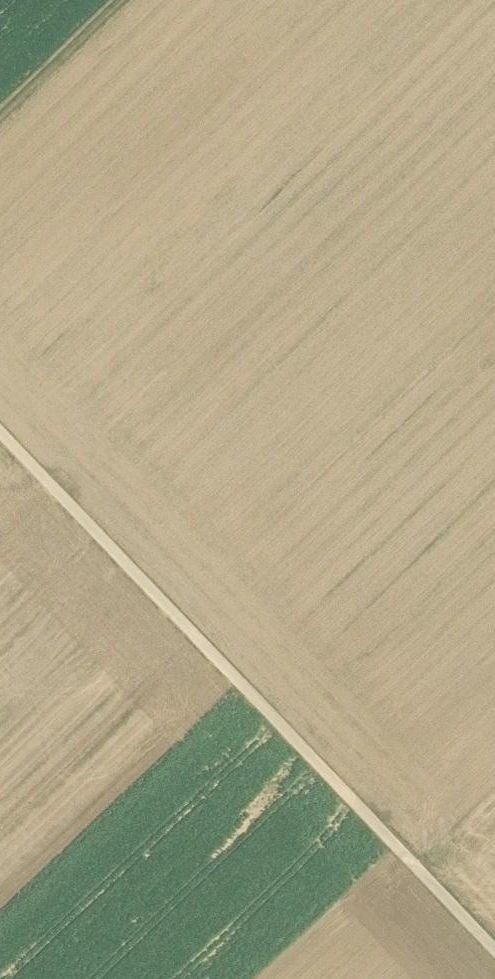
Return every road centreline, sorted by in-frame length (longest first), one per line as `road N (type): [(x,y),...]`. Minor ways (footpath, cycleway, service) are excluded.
road 1 (track): [(494,948),(0,432)]
road 2 (track): [(0,116),(124,0)]

